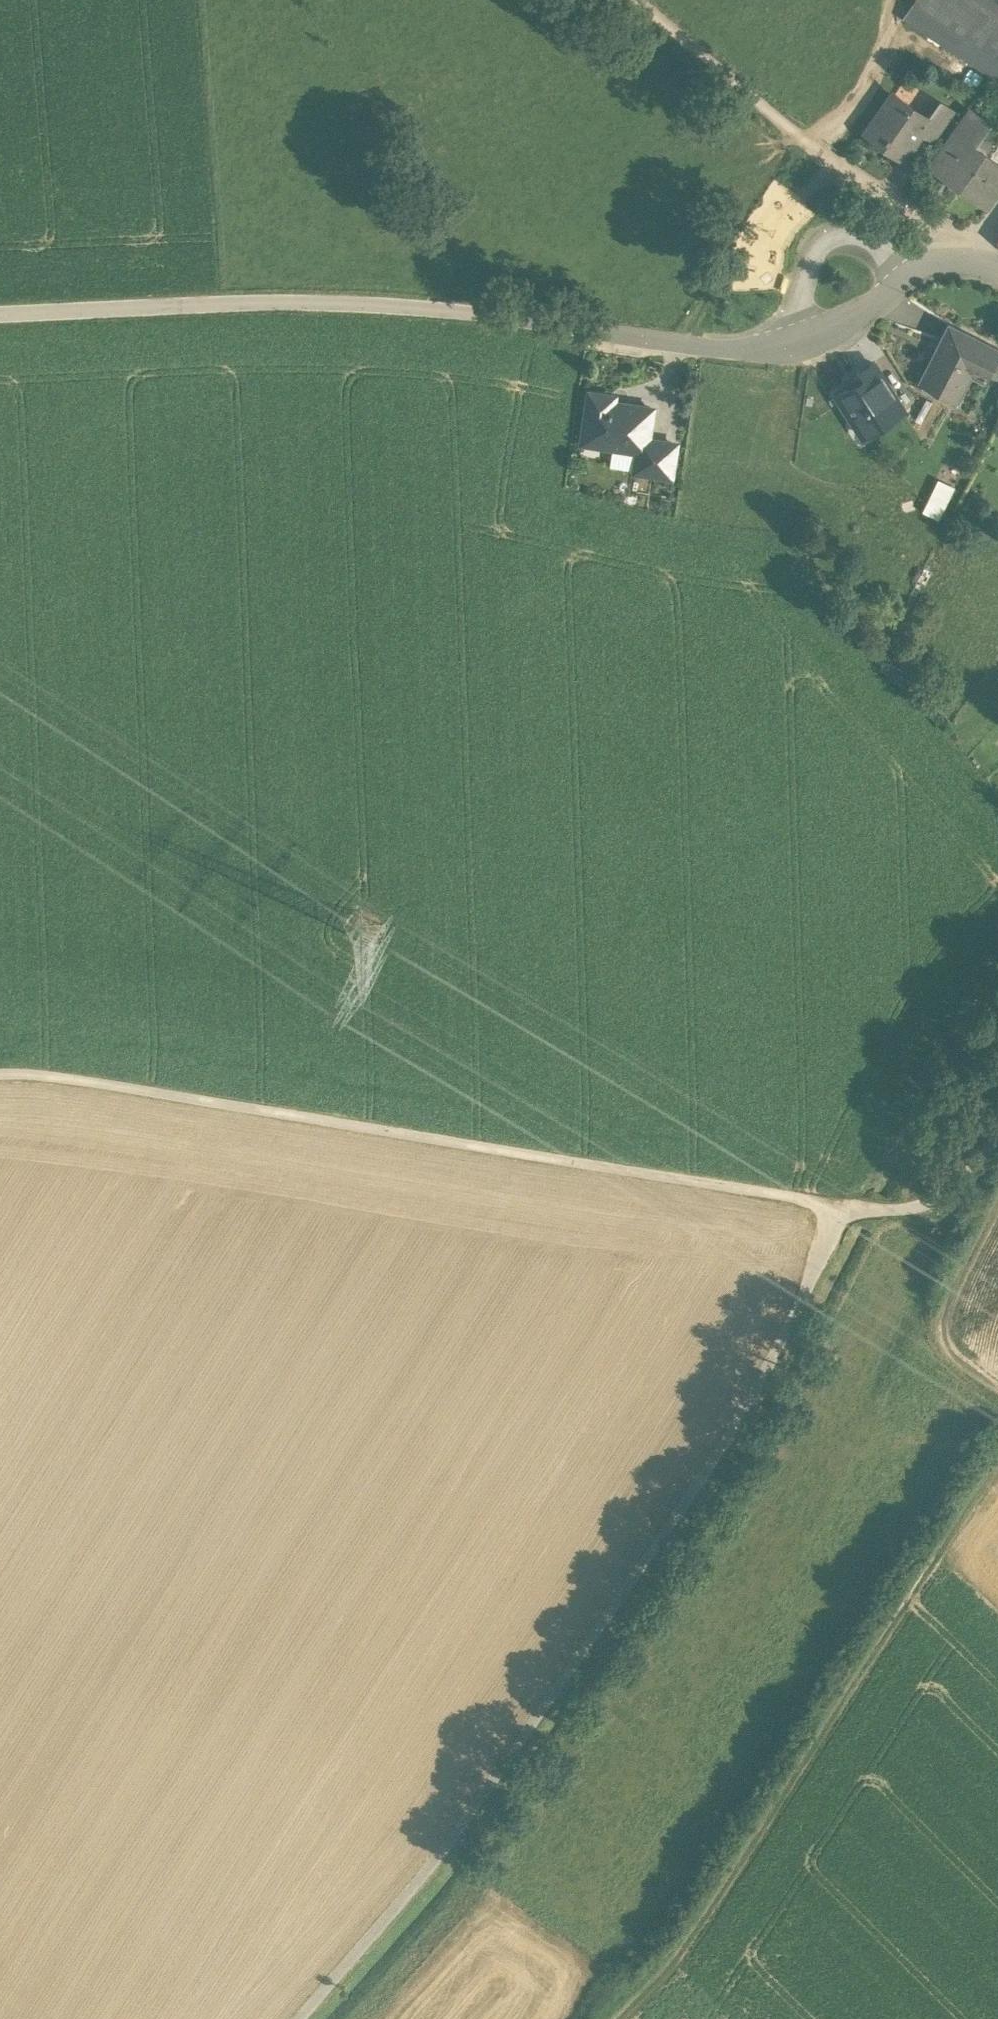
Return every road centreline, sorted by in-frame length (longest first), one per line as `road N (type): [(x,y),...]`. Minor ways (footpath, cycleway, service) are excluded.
road 1 (track): [(320,2018),(474,1841),(732,1464),(806,1321),(839,1217),(933,1222),(961,1210),(997,1174)]
road 2 (track): [(0,1097),(72,1096),(839,1217)]
road 3 (track): [(997,1504),(723,1933),(650,2018)]
road 4 (unclassified): [(0,313),(297,300),(570,330)]
road 5 (residential): [(570,330),(735,350),(825,334),(886,295),(909,267),(961,260),(997,276)]
road 6 (track): [(961,260),(951,232),(829,161),(633,0)]
road 7 (track): [(997,1393),(971,1376),(959,1338),(997,1260)]

